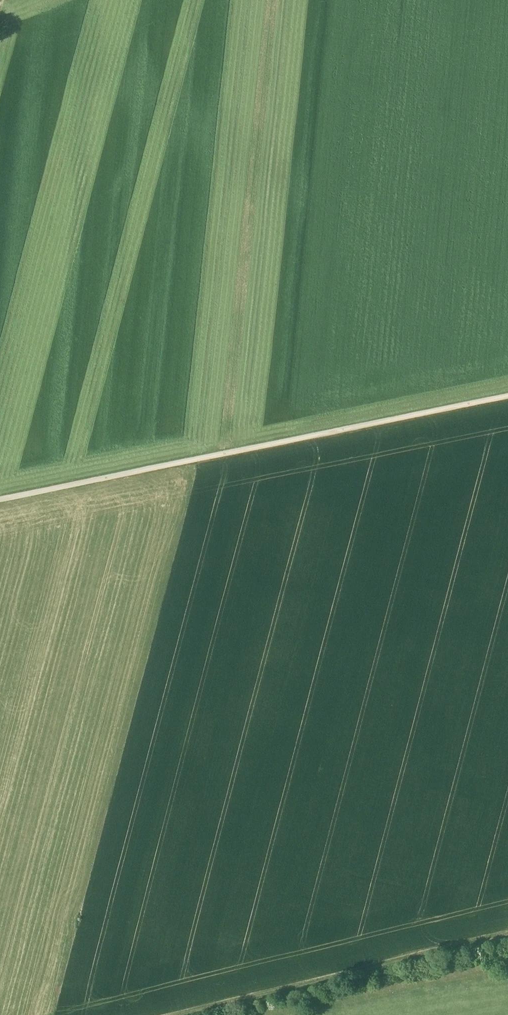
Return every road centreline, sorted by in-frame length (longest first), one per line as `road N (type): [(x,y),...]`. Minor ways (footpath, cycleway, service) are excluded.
road 1 (track): [(507,405),(0,506)]
road 2 (track): [(216,1014),(507,944)]

